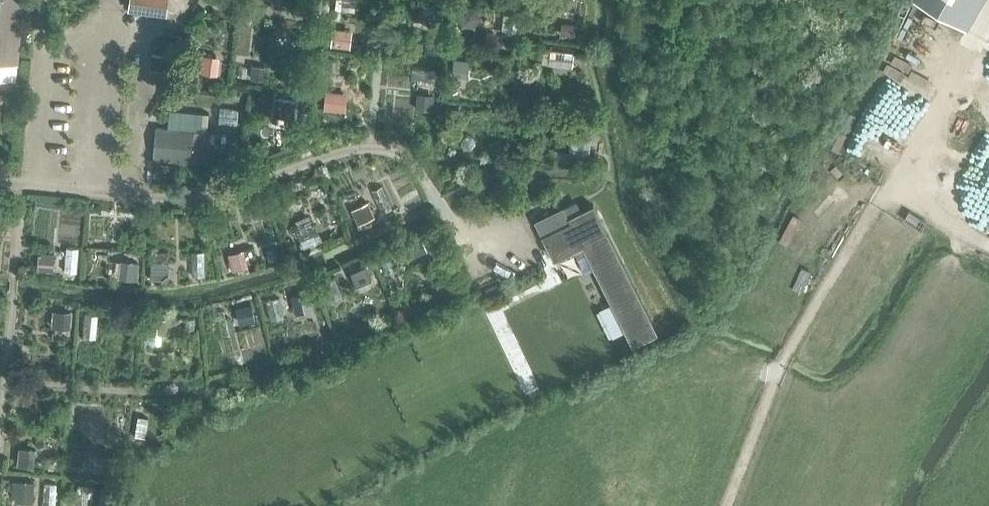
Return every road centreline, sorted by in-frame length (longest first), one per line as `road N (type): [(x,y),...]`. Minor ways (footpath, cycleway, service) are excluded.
road 1 (track): [(895,183),(791,346),(727,505)]

